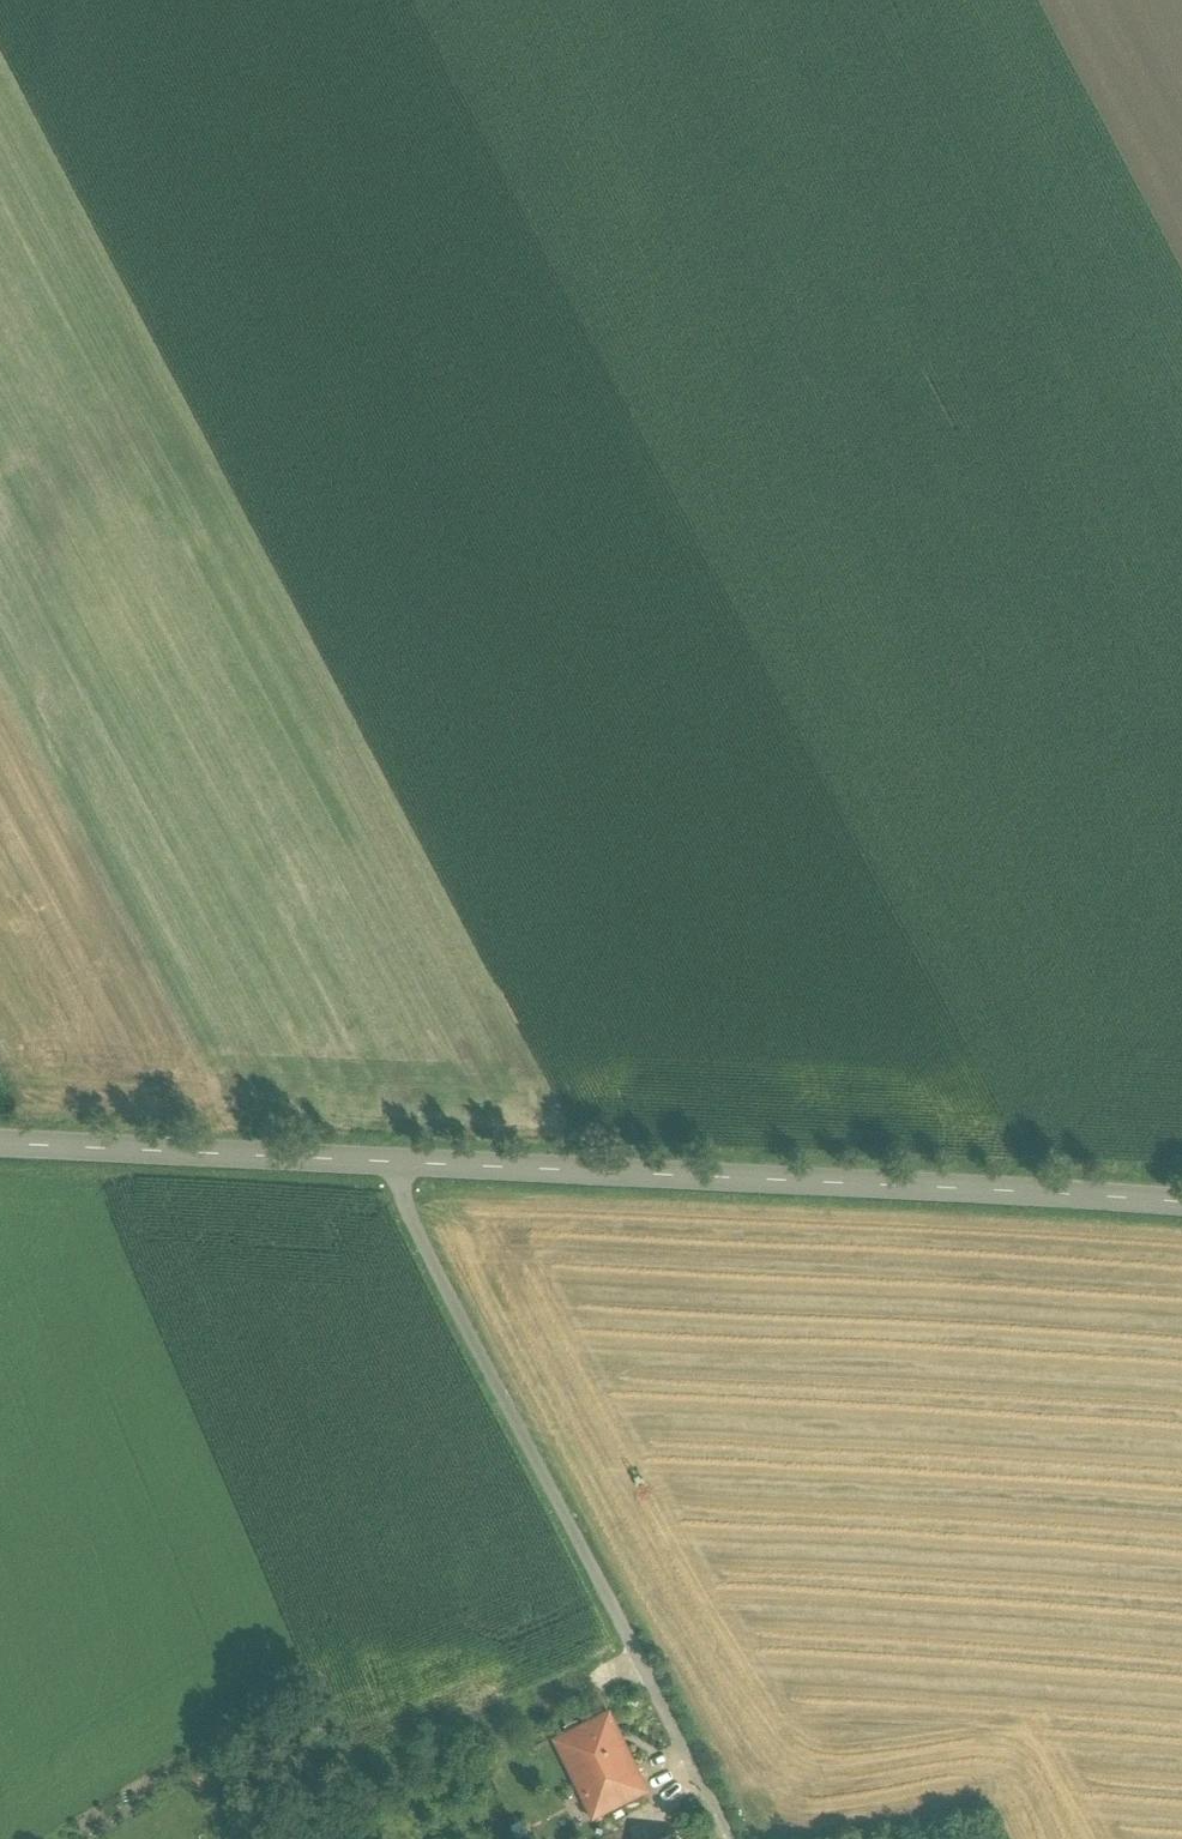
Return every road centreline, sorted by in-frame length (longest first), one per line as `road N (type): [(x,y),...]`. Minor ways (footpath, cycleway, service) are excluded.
road 1 (tertiary): [(1181,1202),(0,1144)]

